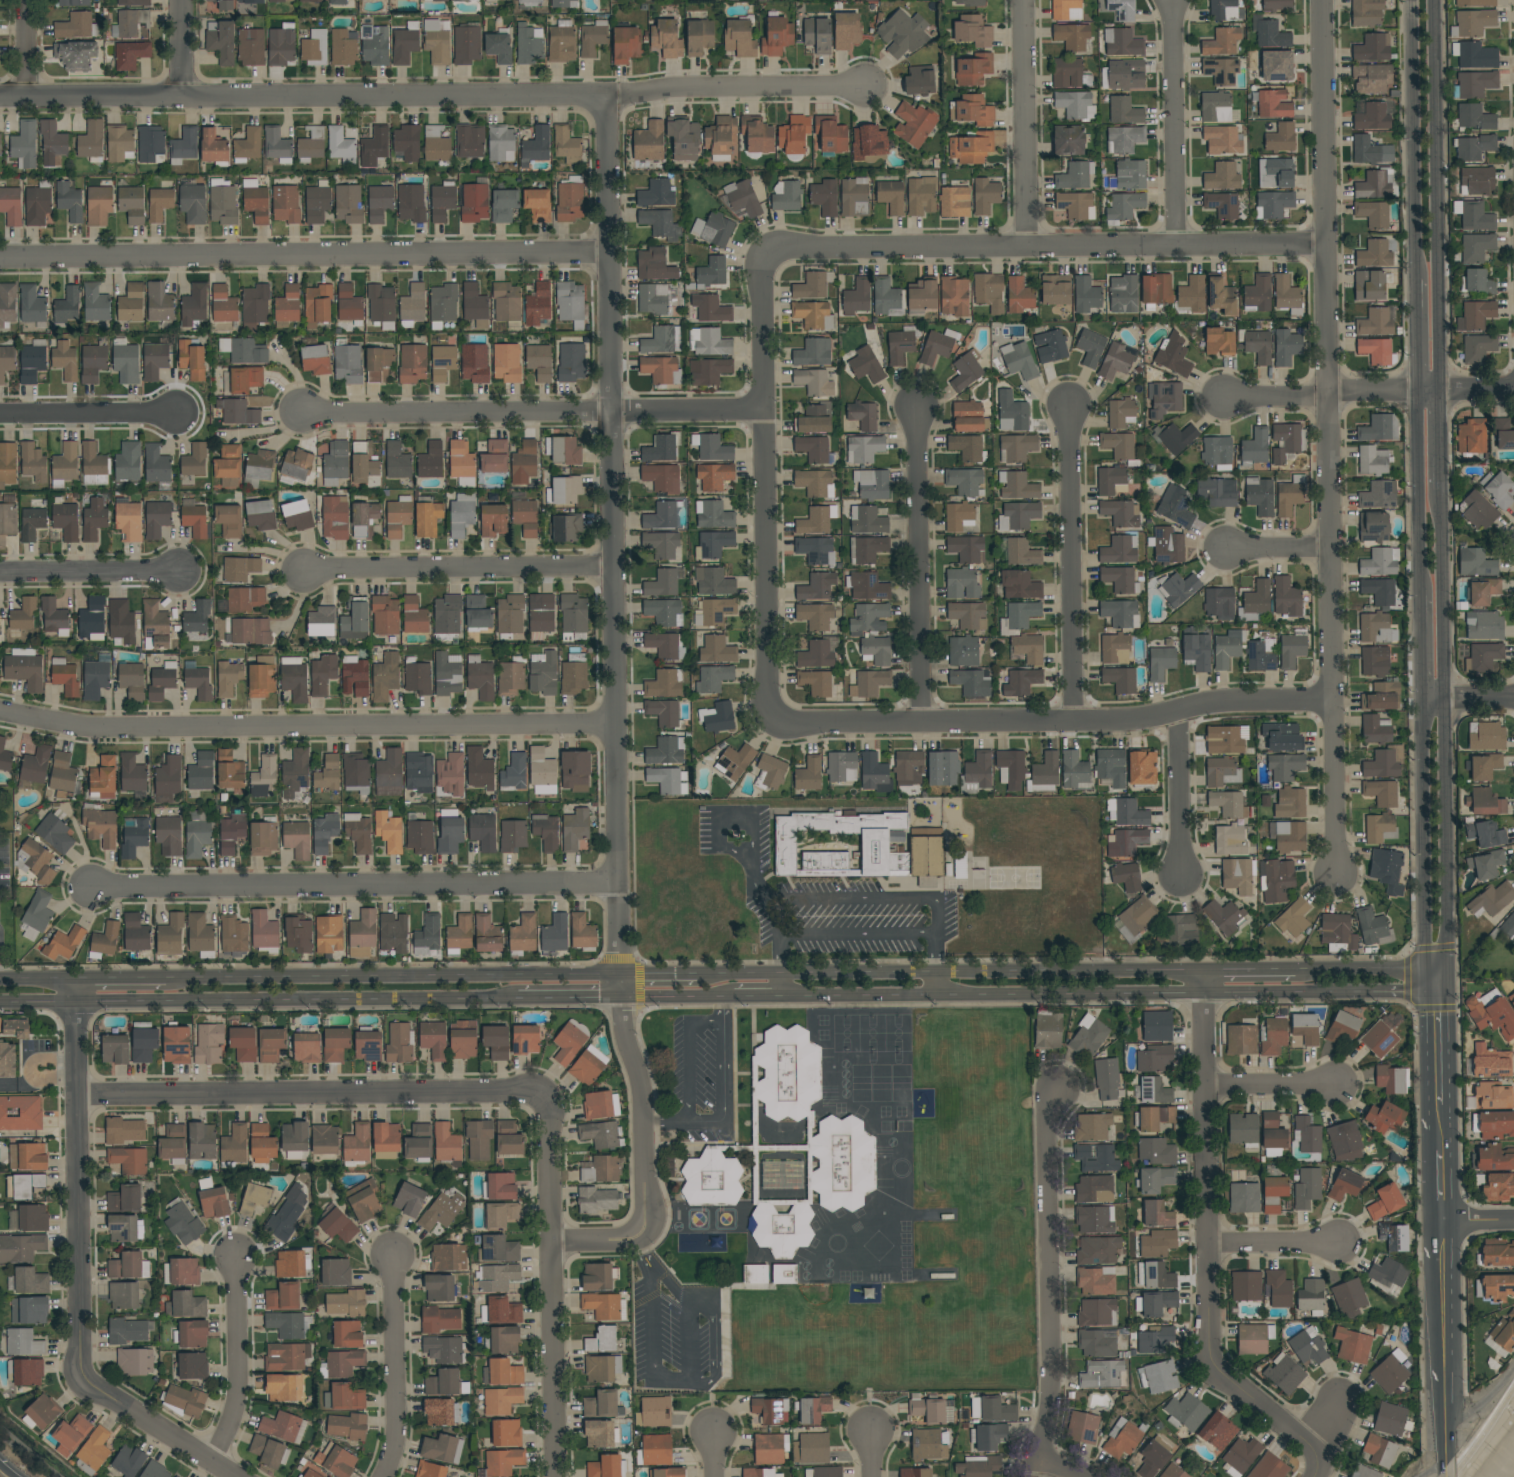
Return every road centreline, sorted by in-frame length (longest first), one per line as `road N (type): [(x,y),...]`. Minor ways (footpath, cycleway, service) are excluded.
road 1 (residential): [(609,97),(620,975)]
road 2 (residential): [(1324,0),(1337,877)]
road 3 (residential): [(0,97),(609,97),(866,88)]
road 4 (residential): [(0,713),(93,729),(616,723)]
road 5 (residential): [(0,258),(609,253)]
road 6 (residential): [(768,724),(1133,722),(1228,702),(1334,700)]
road 7 (residential): [(763,249),(1328,245)]
road 8 (residential): [(91,889),(619,884)]
road 9 (residential): [(1201,993),(1217,1370),(1319,1468)]
road 10 (residential): [(763,249),(768,724)]
road 11 (residential): [(76,1096),(545,1092)]
road 12 (residential): [(303,415),(764,411)]
road 13 (tertiary): [(620,975),(165,980)]
road 14 (tertiary): [(76,1004),(517,999)]
road 15 (tertiary): [(1200,970),(779,974)]
road 16 (tertiary): [(781,997),(1201,993)]
road 17 (residential): [(1056,1087),(1045,1119),(1051,1423),(1034,1476)]
road 18 (secondary): [(1439,390),(1434,0)]
road 19 (residential): [(545,1092),(556,1476)]
road 20 (residential): [(76,1004),(79,1377)]
road 21 (residential): [(1069,405),(1074,722)]
road 22 (residential): [(917,409),(922,723)]
road 23 (residential): [(303,573),(615,567)]
road 24 (secondary): [(1412,0),(1417,280)]
road 25 (secondary): [(1442,1225),(1445,1476)]
road 26 (secondary): [(1448,952),(1445,701)]
road 27 (secondary): [(1422,702),(1423,952)]
road 28 (residential): [(1024,0),(1028,247)]
road 29 (residential): [(1173,0),(1176,246)]
road 30 (residential): [(394,1256),(395,1457),(383,1476)]
road 31 (secondary): [(1445,701),(1441,489)]
road 32 (residential): [(237,1254),(237,1409),(215,1461)]
road 33 (residential): [(621,998),(642,1085),(649,1206)]
road 34 (secondary): [(1419,391),(1421,596)]
road 35 (residential): [(79,1377),(240,1476)]
road 36 (residential): [(0,574),(179,572)]
road 37 (residential): [(0,416),(177,415)]
road 38 (tertiary): [(1201,993),(1372,993)]
road 39 (residential): [(1177,711),(1181,877)]
road 40 (tertiary): [(1436,981),(1406,969),(1294,969)]
road 41 (residential): [(1203,1090),(1335,1084)]
road 42 (residential): [(1207,1248),(1338,1244)]
road 43 (secondary): [(1436,981),(1439,1104)]
road 44 (residential): [(551,1244),(625,1243),(638,1236),(649,1206)]

